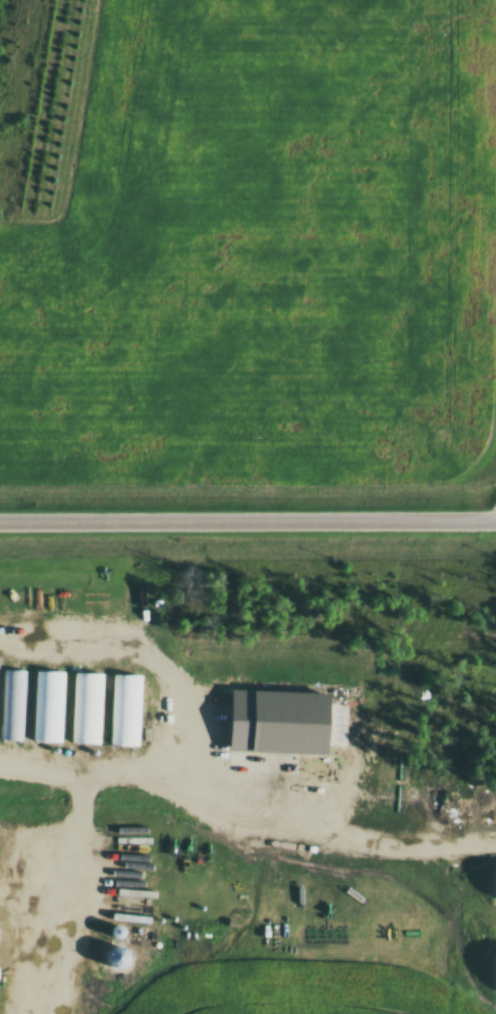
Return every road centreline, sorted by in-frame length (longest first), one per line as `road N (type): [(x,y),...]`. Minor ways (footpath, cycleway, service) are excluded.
road 1 (tertiary): [(0,515),(495,510)]

